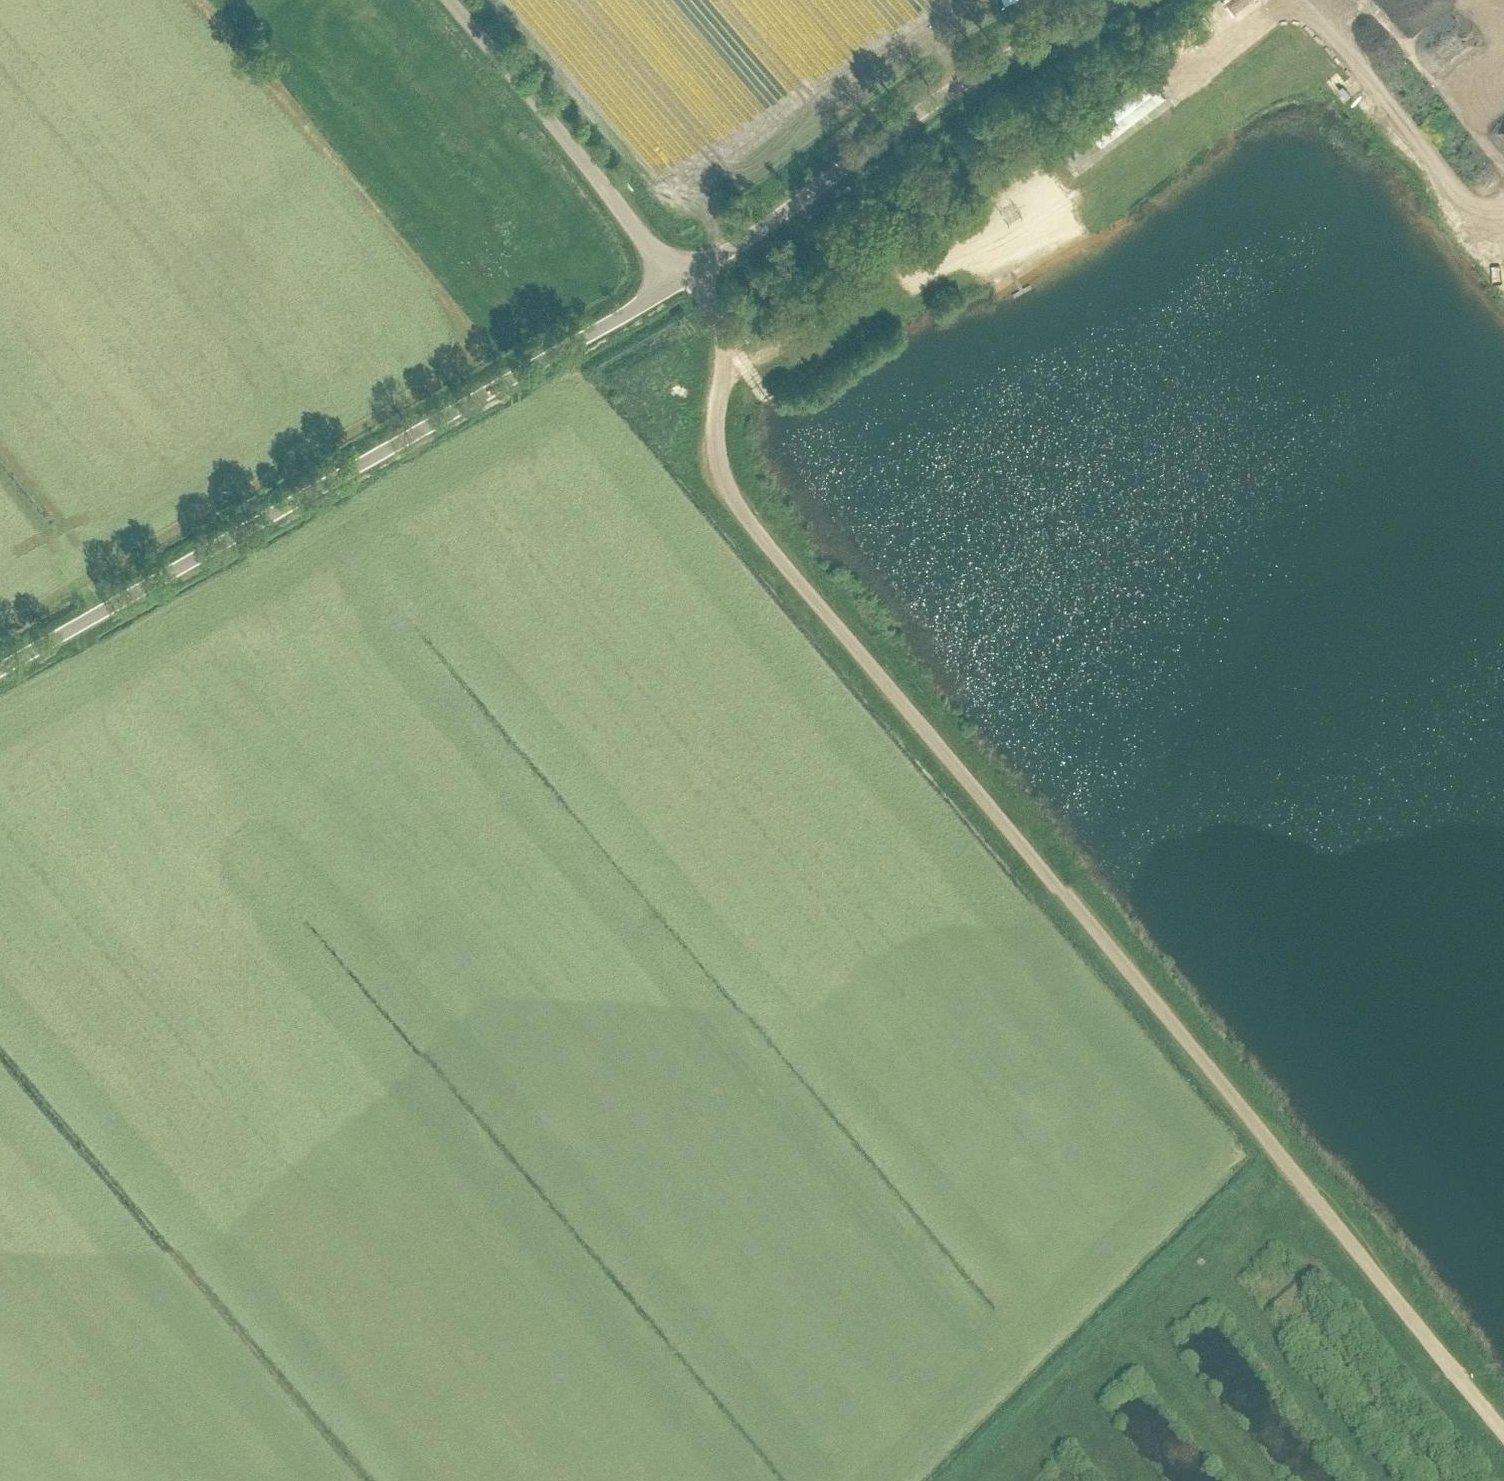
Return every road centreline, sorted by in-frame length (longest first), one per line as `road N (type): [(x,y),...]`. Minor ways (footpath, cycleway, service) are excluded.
road 1 (track): [(726,335),(715,422),(719,479),(1503,1431)]
road 2 (unclassified): [(0,668),(624,313),(678,275)]
road 3 (unclassified): [(678,275),(989,63),(1105,0)]
road 4 (unclassified): [(678,275),(447,0)]
road 5 (track): [(706,296),(767,401)]

